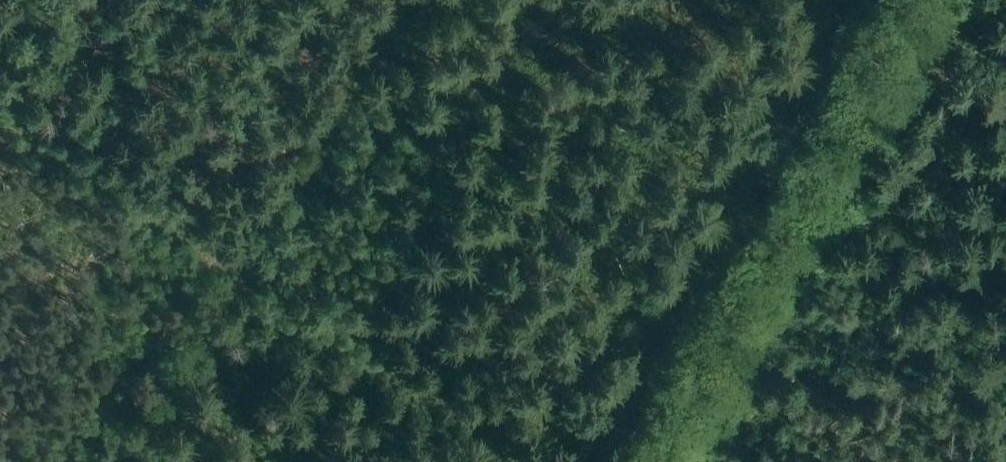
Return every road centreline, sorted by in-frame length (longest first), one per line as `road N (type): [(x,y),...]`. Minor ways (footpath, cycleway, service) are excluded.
road 1 (track): [(514,461),(0,112)]
road 2 (track): [(904,0),(658,461)]

